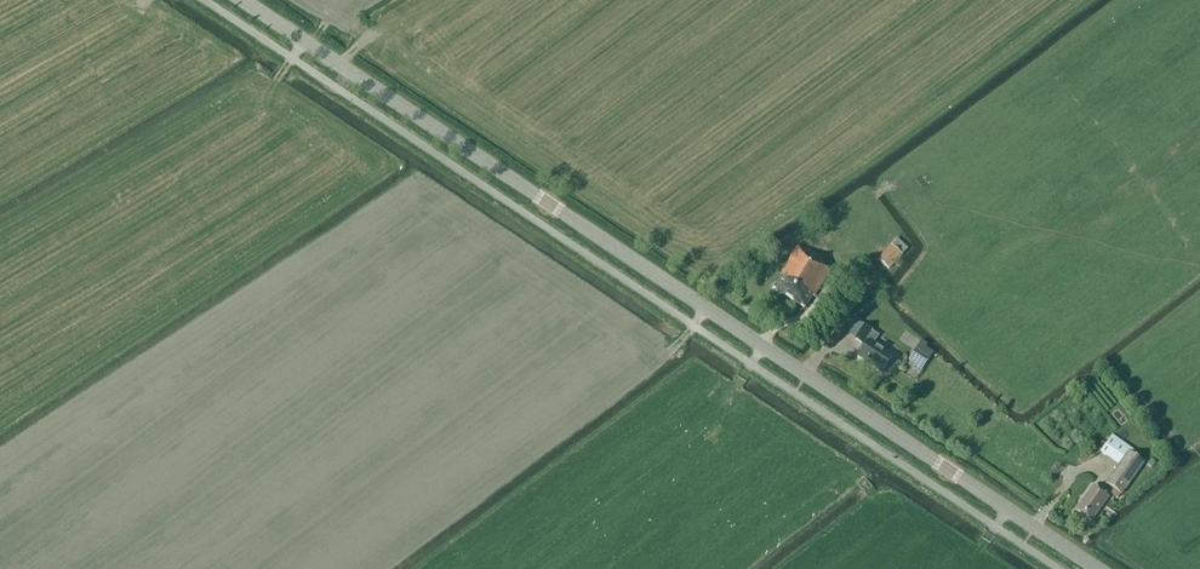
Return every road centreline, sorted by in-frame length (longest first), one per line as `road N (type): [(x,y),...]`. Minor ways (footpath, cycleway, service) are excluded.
road 1 (tertiary): [(1098,568),(242,0)]

